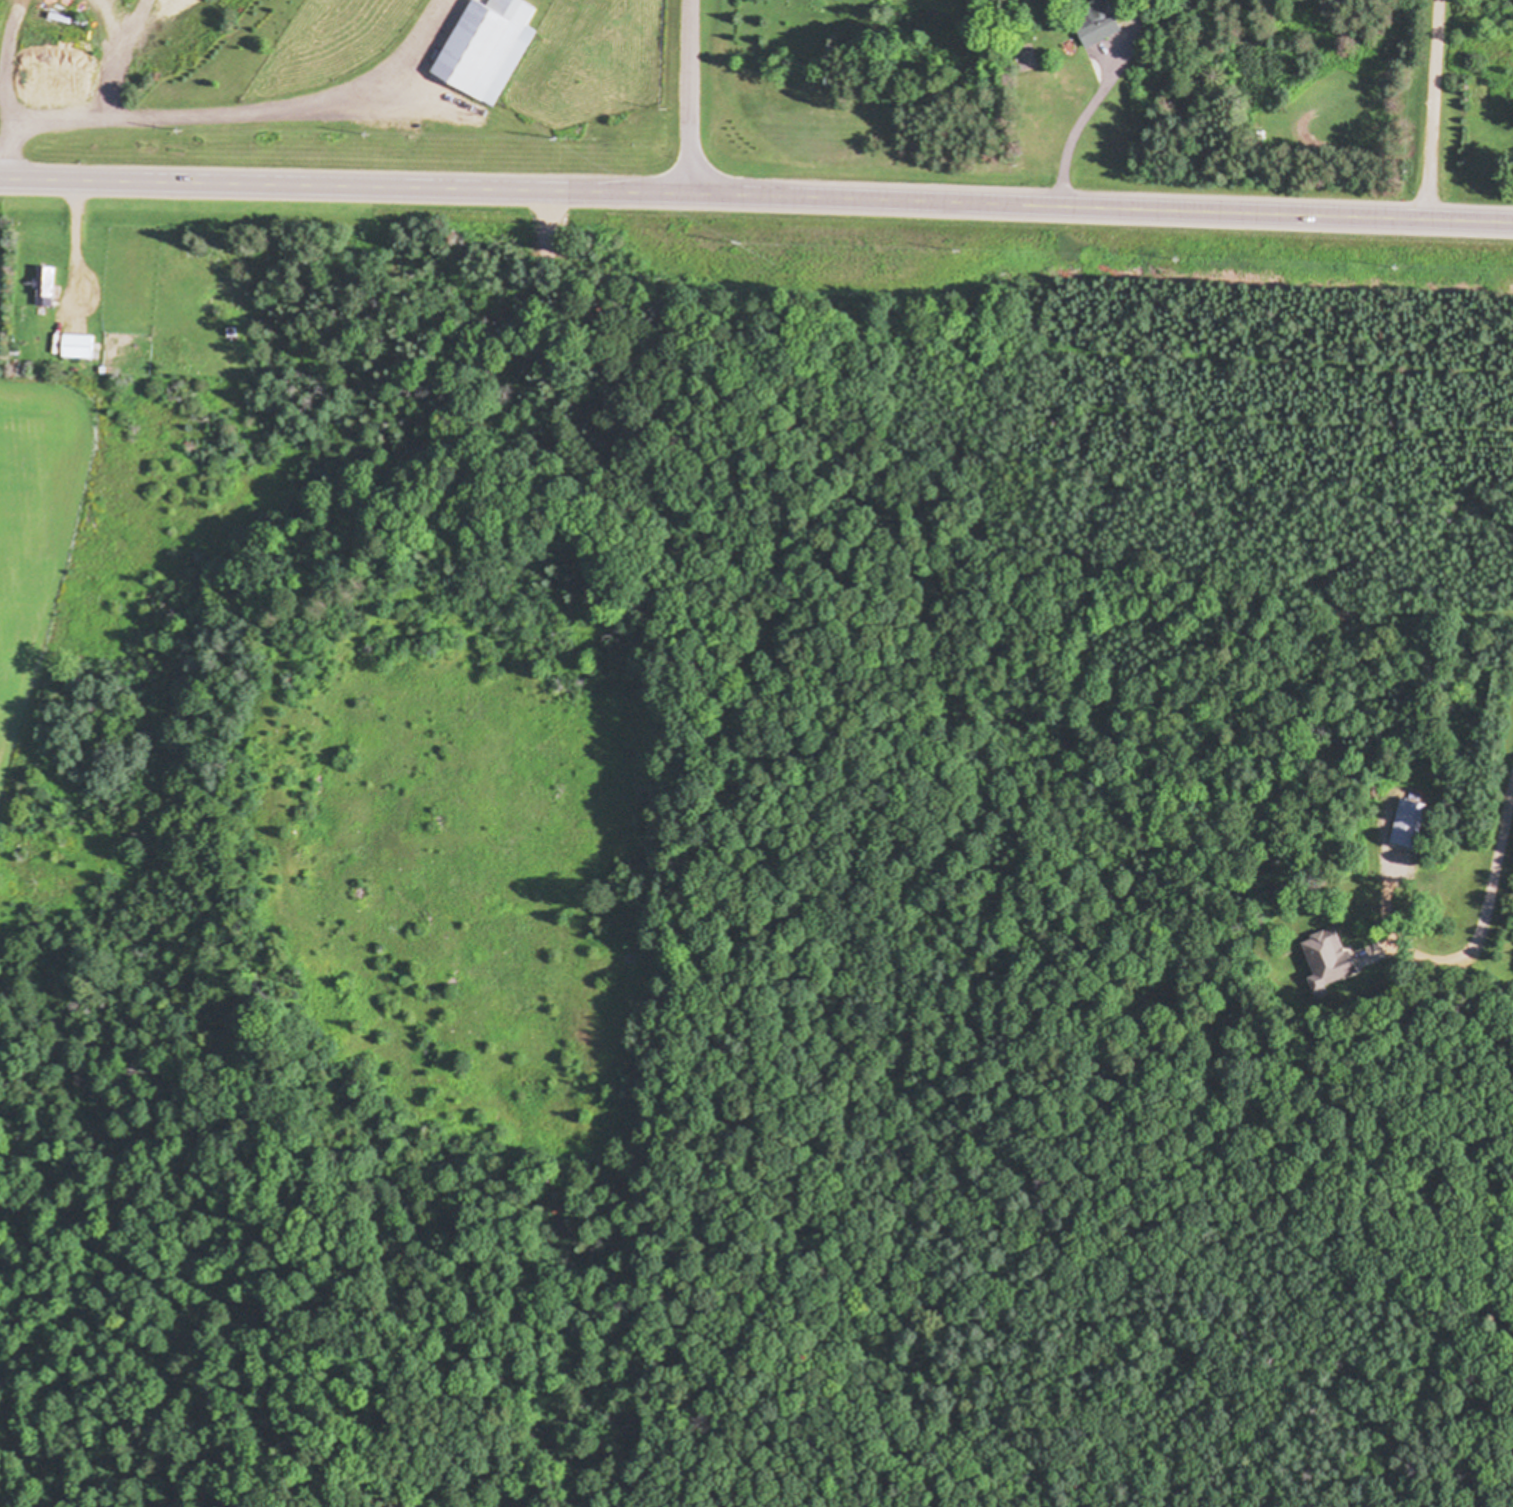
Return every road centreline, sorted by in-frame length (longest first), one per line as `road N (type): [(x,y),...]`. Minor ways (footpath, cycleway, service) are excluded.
road 1 (primary): [(1512,223),(688,193),(0,179)]
road 2 (residential): [(688,193),(692,0)]

